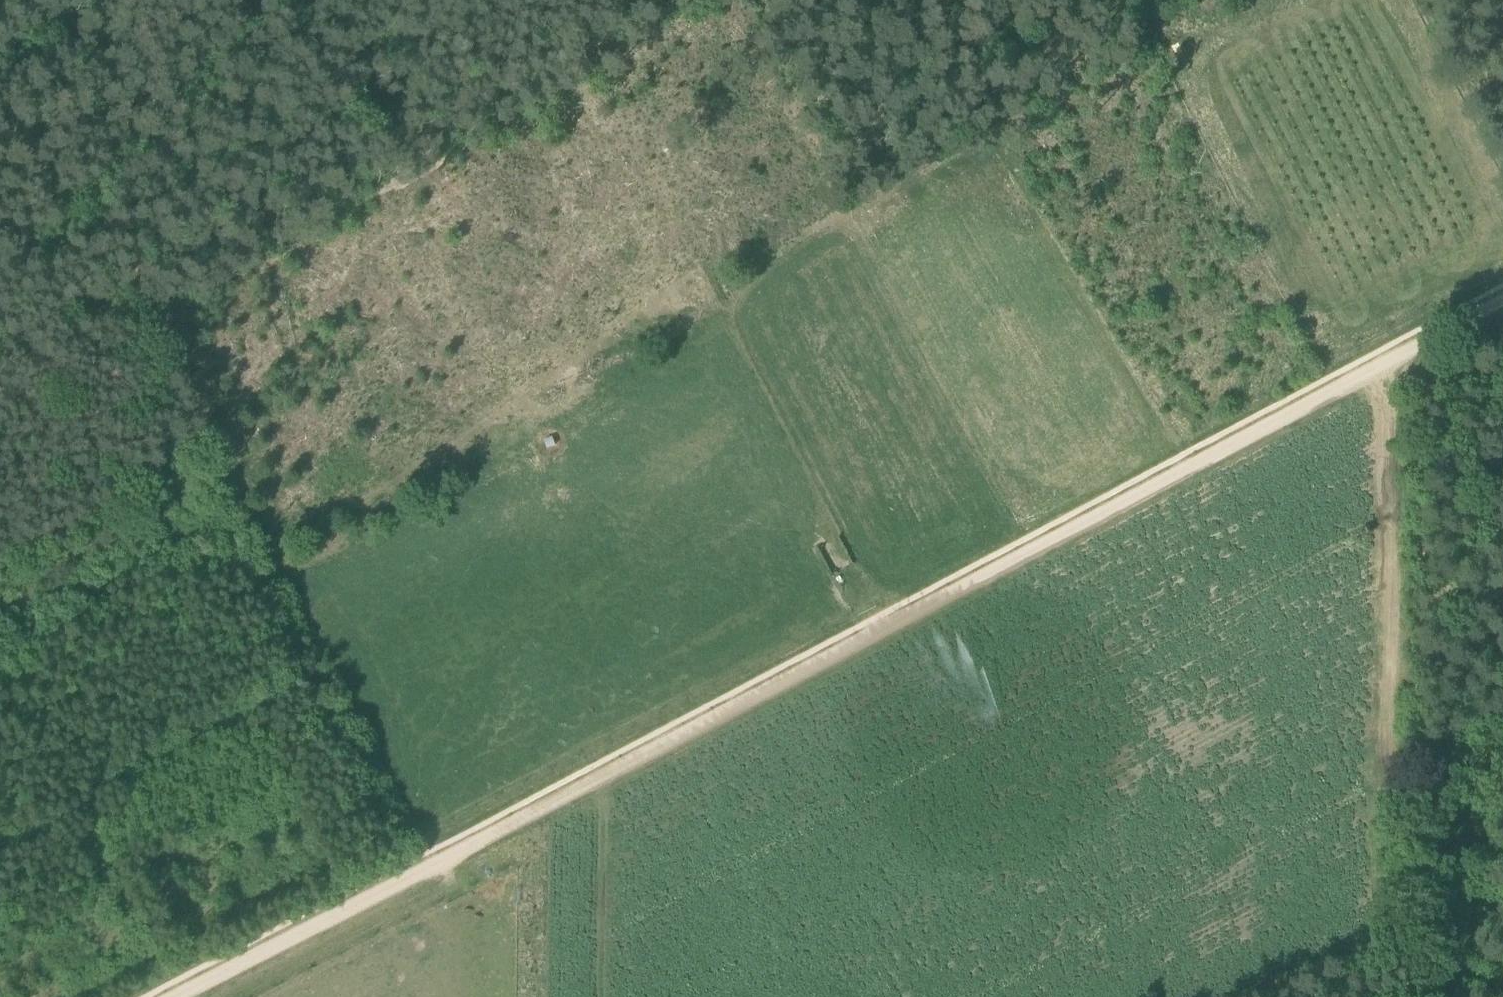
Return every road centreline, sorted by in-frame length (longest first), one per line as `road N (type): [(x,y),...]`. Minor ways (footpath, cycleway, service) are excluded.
road 1 (track): [(182,996),(1502,302)]
road 2 (track): [(1502,167),(1420,0)]

